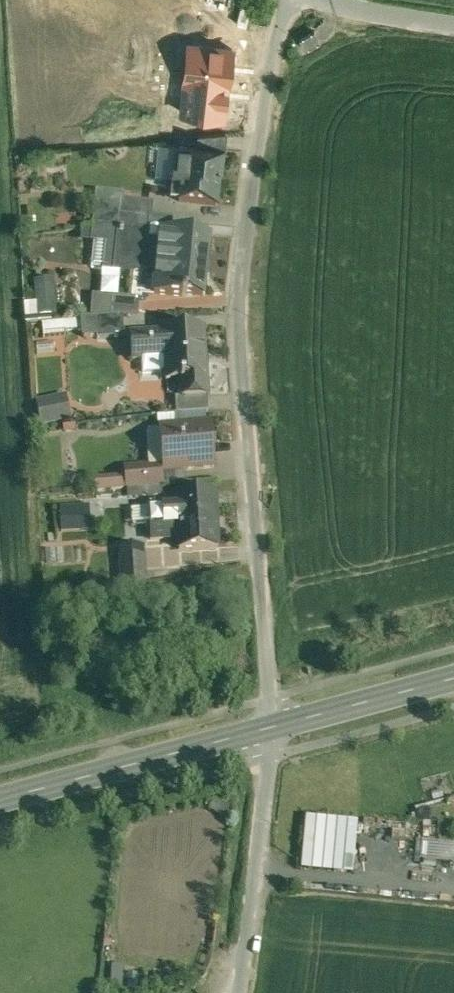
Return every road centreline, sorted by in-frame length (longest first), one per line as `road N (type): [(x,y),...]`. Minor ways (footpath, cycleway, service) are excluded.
road 1 (residential): [(296,0),(283,28),(241,298),(269,727)]
road 2 (secondary): [(0,799),(269,727)]
road 3 (unclassified): [(236,992),(269,727)]
road 4 (secondary): [(269,727),(453,677)]
road 5 (unclassified): [(321,0),(453,29)]

